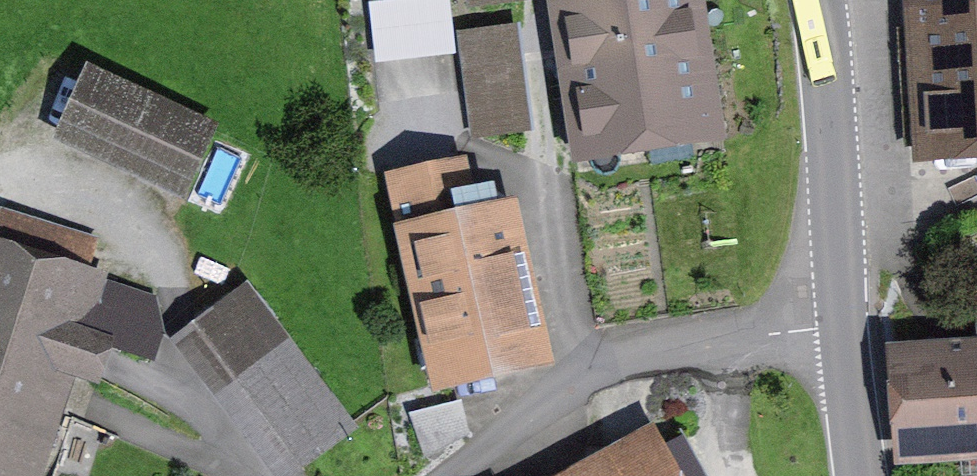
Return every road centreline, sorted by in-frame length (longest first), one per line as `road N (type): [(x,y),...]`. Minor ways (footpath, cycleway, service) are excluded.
road 1 (unclassified): [(452,475),(609,359),(846,325)]
road 2 (unclassified): [(817,0),(846,325)]
road 3 (unclassified): [(846,325),(863,475)]

